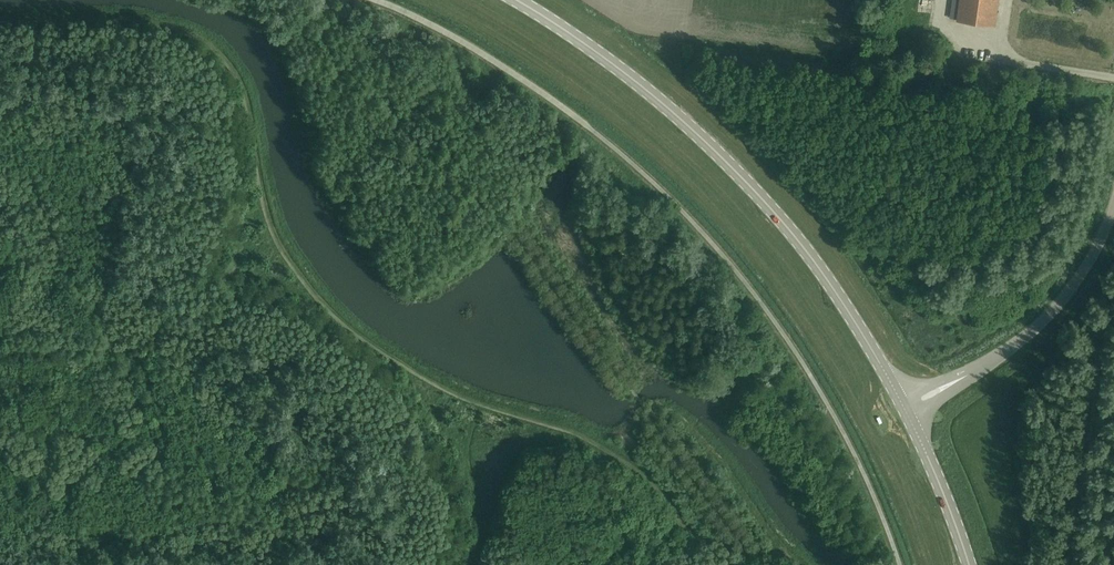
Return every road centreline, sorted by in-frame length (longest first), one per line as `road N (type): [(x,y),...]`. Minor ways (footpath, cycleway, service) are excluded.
road 1 (track): [(0,14),(135,19),(191,29),(237,72),(285,238),(312,291),(421,375)]
road 2 (secondary): [(906,410),(790,233),(731,171),(566,36),(502,0)]
road 3 (unclassified): [(906,410),(987,368),(1038,328),(1071,293),(1113,202)]
road 4 (secondary): [(963,564),(906,410)]
road 5 (track): [(421,375),(563,424)]

